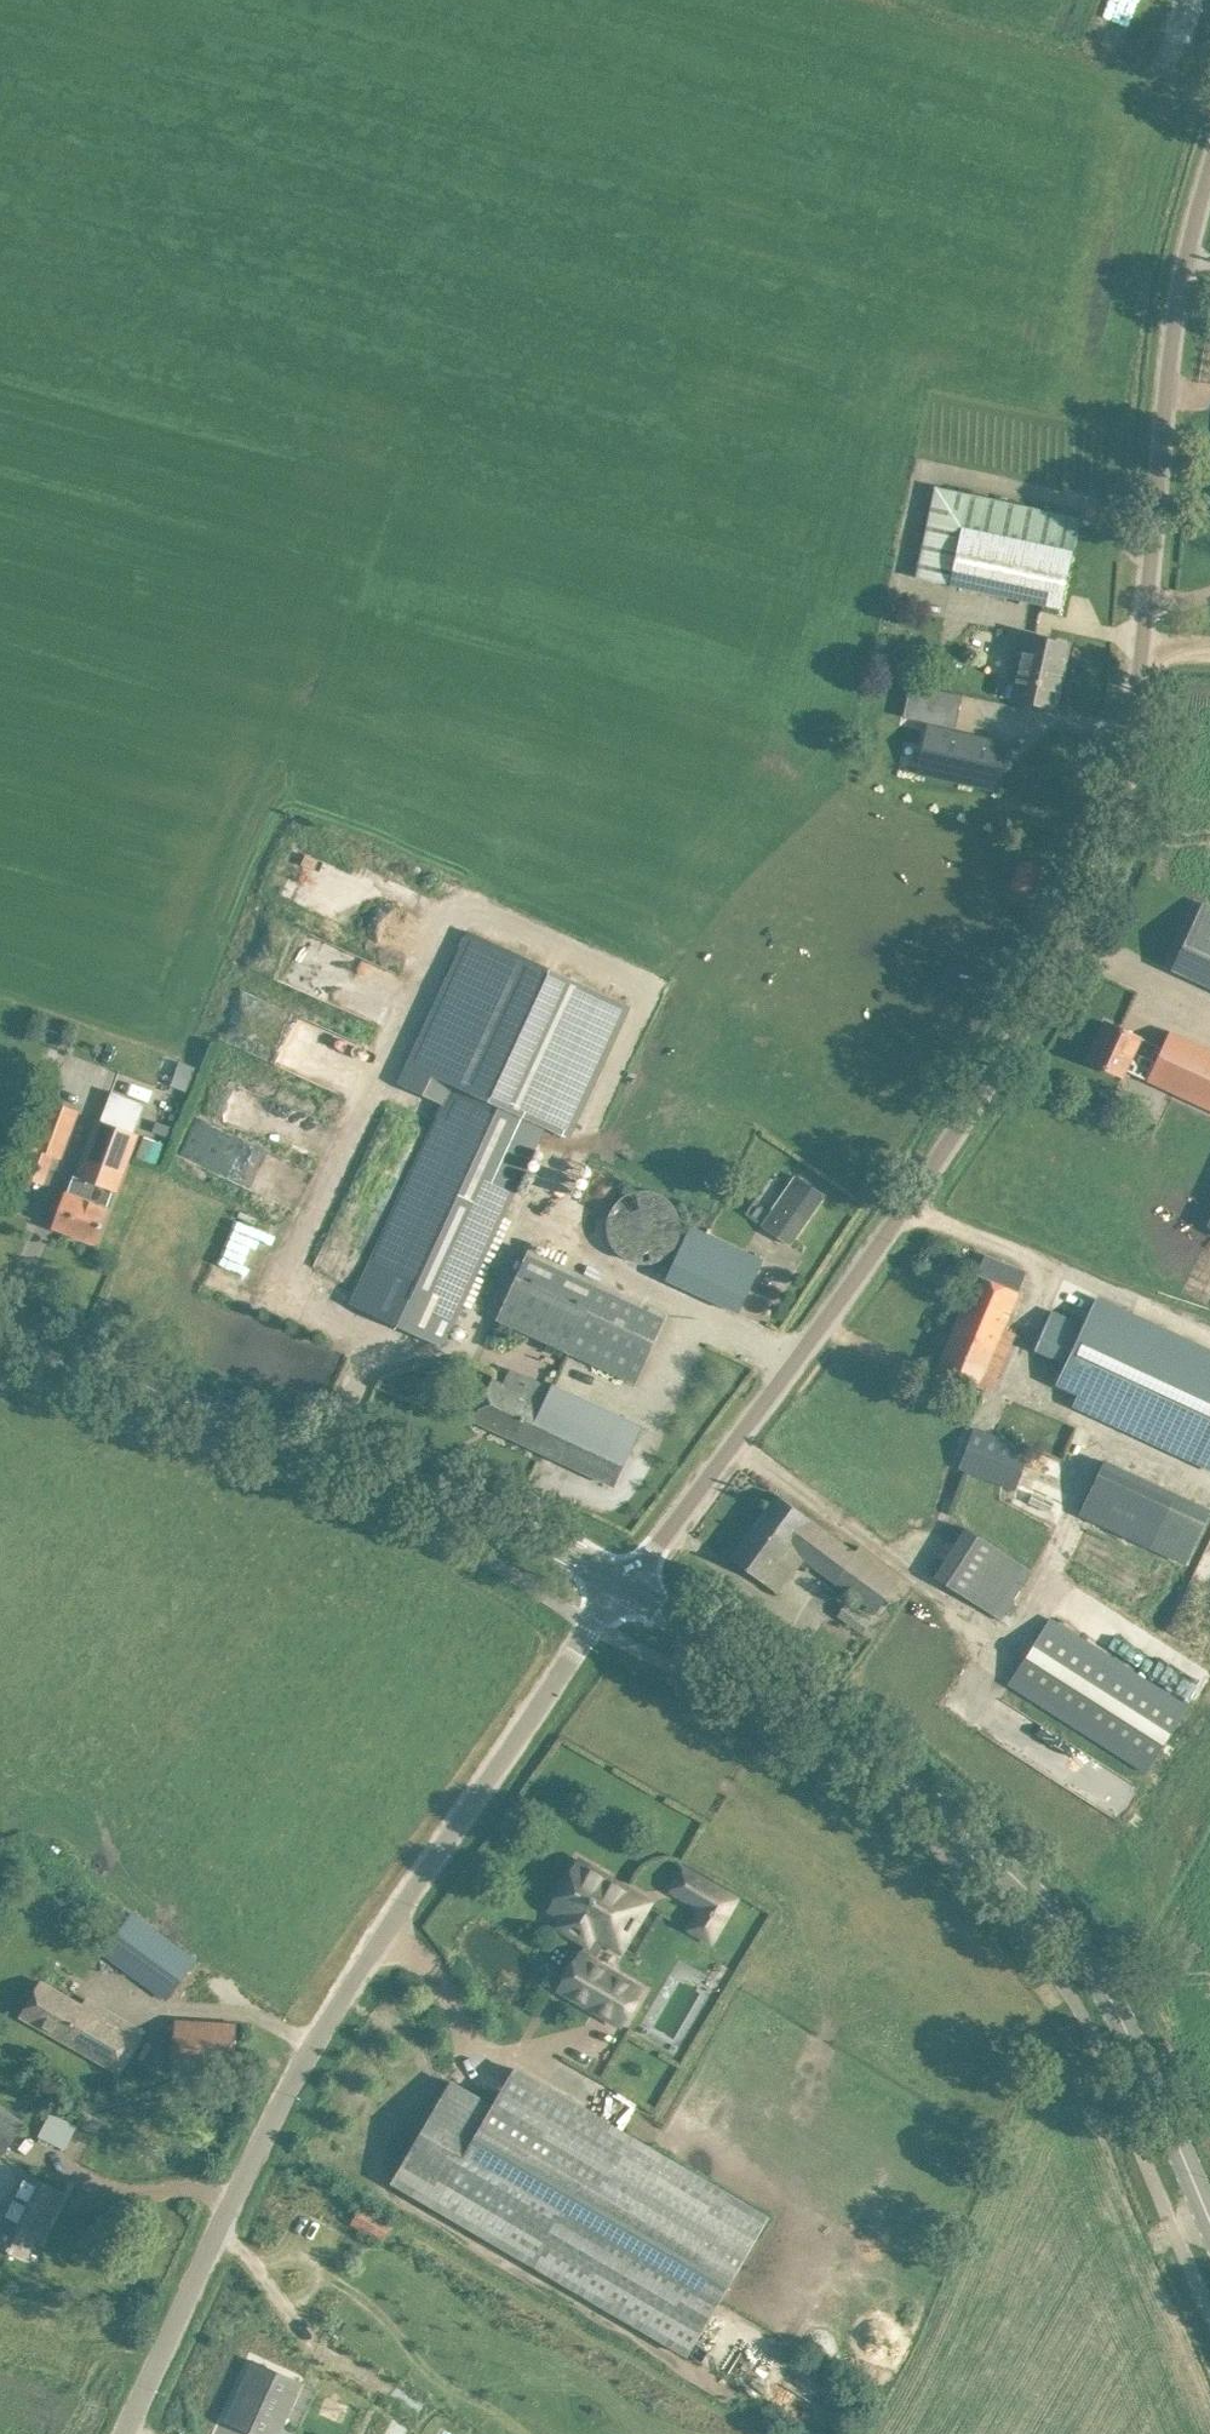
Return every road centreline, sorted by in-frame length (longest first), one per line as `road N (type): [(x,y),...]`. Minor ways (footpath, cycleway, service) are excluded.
road 1 (unclassified): [(626,1585),(1036,1026),(1083,935),(1111,827),(1172,304),(1209,175)]
road 2 (unclassified): [(125,2433),(223,2207),(310,2046),(382,1929),(626,1585)]
road 3 (tertiary): [(1209,2230),(1135,2045),(1051,1914),(854,1745),(626,1585)]
road 4 (tertiary): [(626,1585),(549,1540),(436,1490),(0,1331)]

